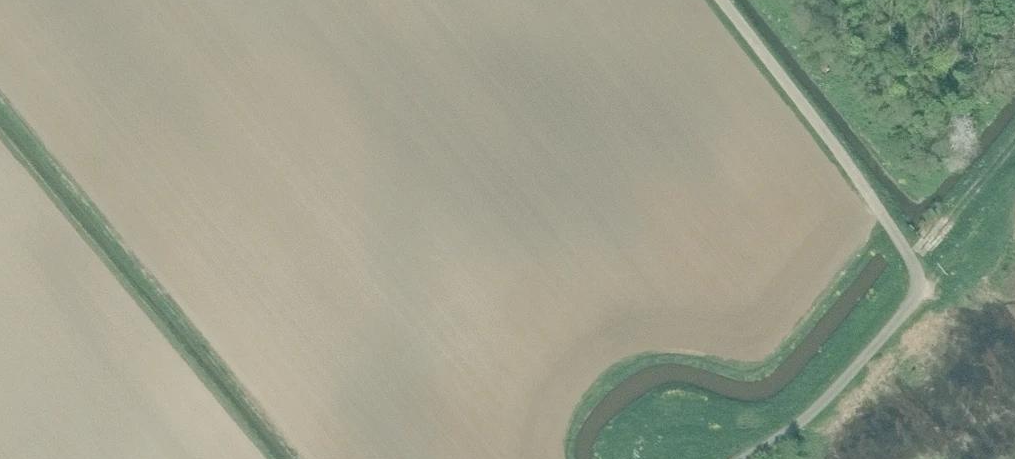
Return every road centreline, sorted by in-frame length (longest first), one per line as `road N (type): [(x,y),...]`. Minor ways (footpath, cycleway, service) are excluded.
road 1 (track): [(1014,162),(804,405),(778,424),(751,430),(672,427),(648,437),(640,458)]

